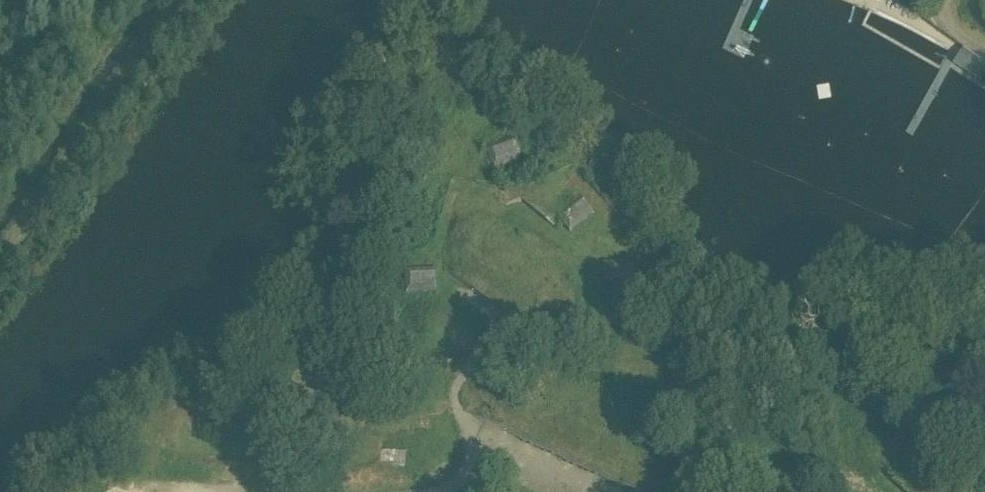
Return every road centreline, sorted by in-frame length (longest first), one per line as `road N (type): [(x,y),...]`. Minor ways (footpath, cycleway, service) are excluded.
road 1 (track): [(0,262),(179,0)]

